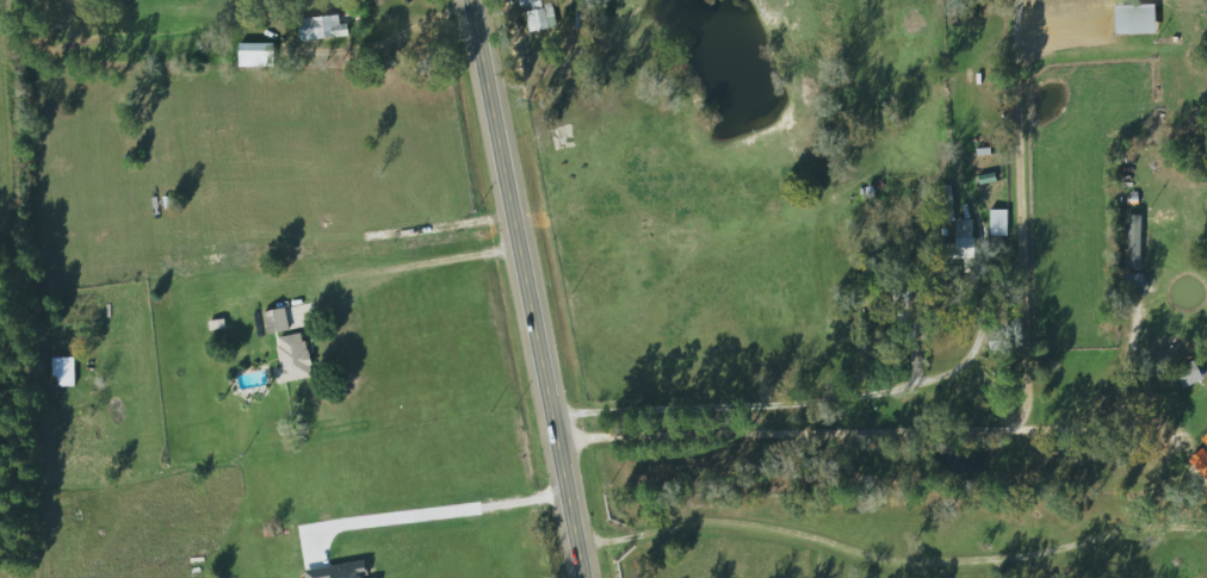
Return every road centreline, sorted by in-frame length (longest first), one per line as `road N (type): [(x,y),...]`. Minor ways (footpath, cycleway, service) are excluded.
road 1 (residential): [(578,549),(747,506),(881,558),(923,564),(1206,533)]
road 2 (primary): [(584,577),(472,0)]

